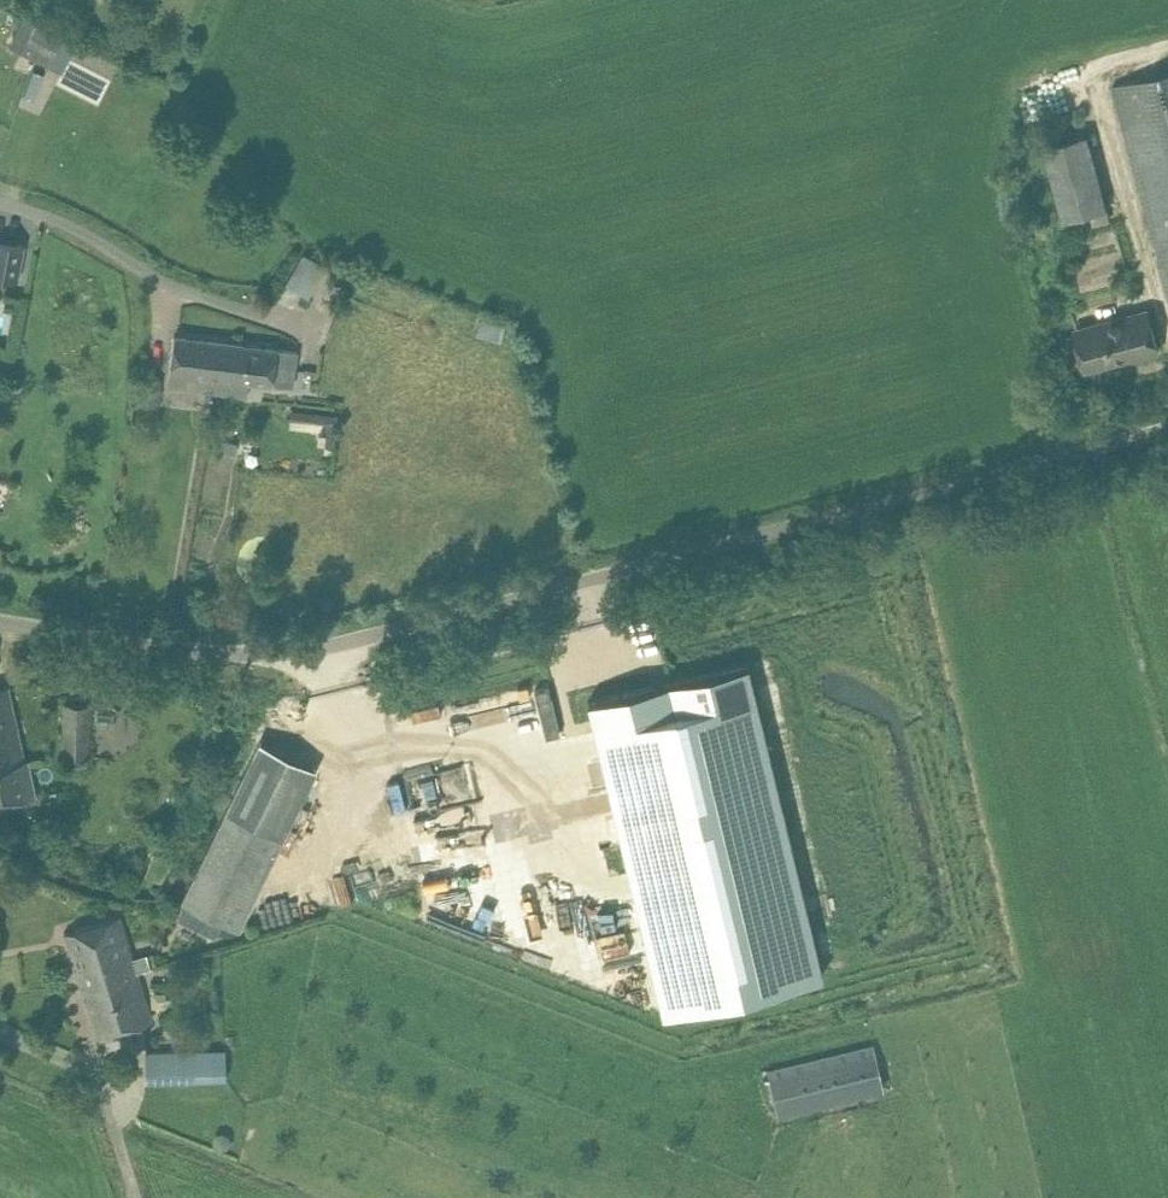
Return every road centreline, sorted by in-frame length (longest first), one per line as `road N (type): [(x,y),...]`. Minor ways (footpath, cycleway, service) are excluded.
road 1 (unclassified): [(0,624),(146,650),(257,657),(392,633),(1167,430)]
road 2 (residential): [(0,200),(186,296),(281,325)]

